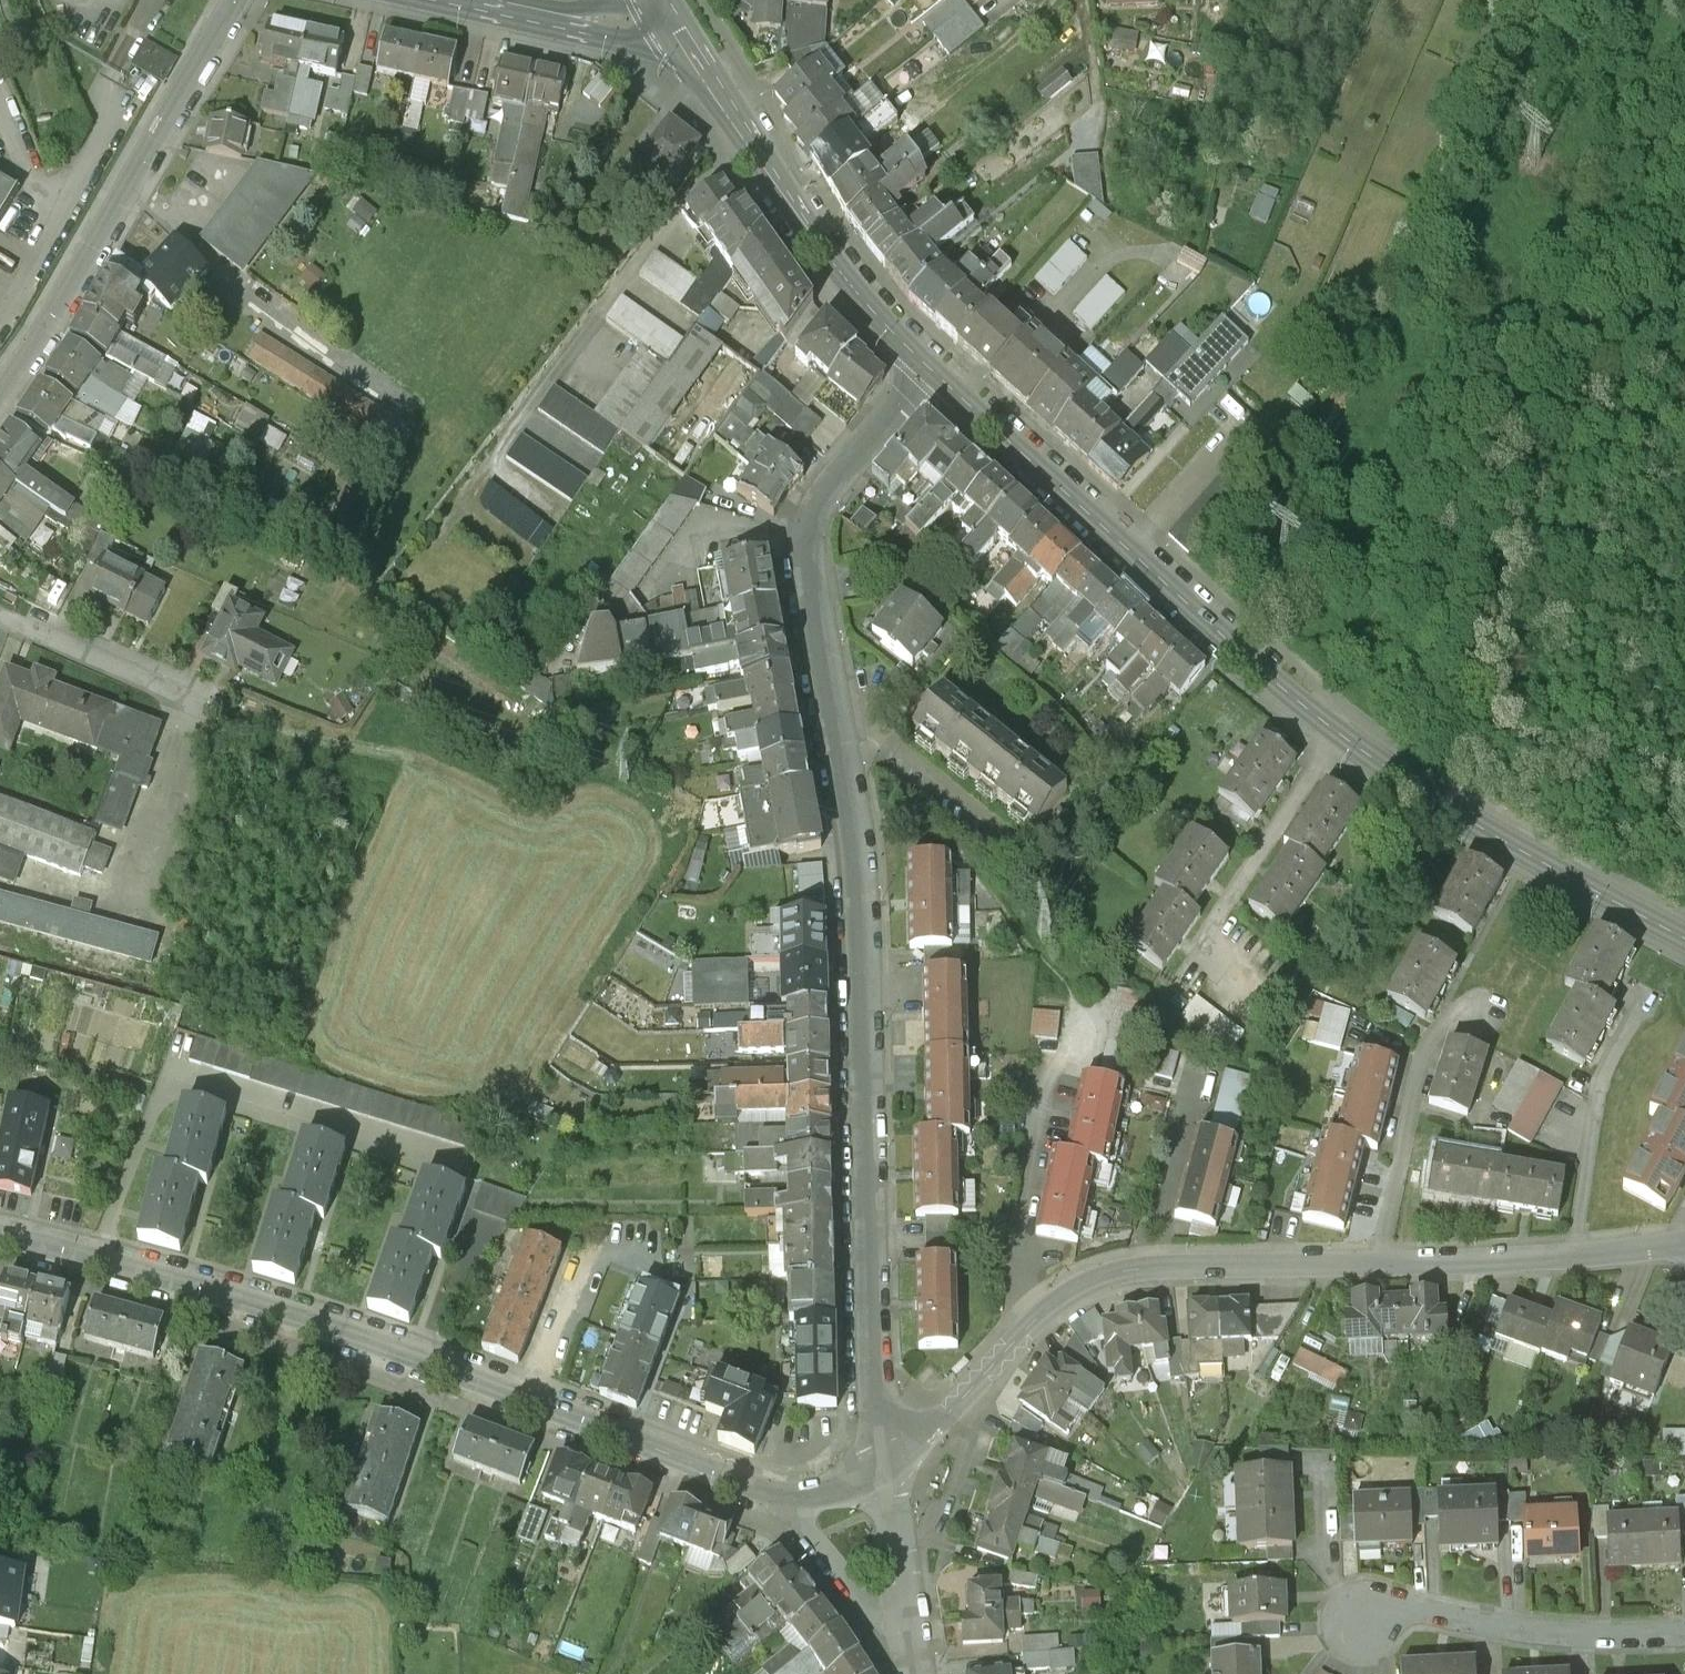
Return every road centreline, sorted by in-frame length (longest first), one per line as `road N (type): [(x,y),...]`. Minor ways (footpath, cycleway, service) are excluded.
road 1 (residential): [(881,1465),(861,809),(810,547),(812,519),(827,491),(932,371)]
road 2 (unclassified): [(0,1234),(257,1304),(774,1493)]
road 3 (residential): [(881,1465),(1062,1295),(1108,1273),(1378,1258)]
road 4 (secondary): [(932,371),(1341,733)]
road 5 (secondary): [(661,1),(840,274),(932,371)]
road 6 (residential): [(241,0),(79,272),(0,381)]
road 7 (track): [(861,809),(934,832),(963,852),(997,891),(1030,949),(1069,980),(1090,1013),(1086,1047),(1045,1075),(1036,1099)]
road 8 (secondary): [(1341,733),(1437,798),(1684,935)]
road 9 (residential): [(1353,1622),(1387,1611),(1523,1636),(1600,1640),(1684,1631)]
road 10 (residential): [(1378,1258),(1421,1051),(1464,965)]
road 11 (residential): [(1576,1249),(1595,1109),(1649,989)]
road 12 (residential): [(1341,733),(1218,908),(1222,935)]
road 13 (residential): [(774,1493),(915,1673)]
road 14 (secondary): [(453,0),(631,20),(661,1)]
road 15 (residential): [(915,1673),(881,1465)]
road 16 (residential): [(1378,1258),(1576,1249)]
road 17 (track): [(368,776),(208,705)]

